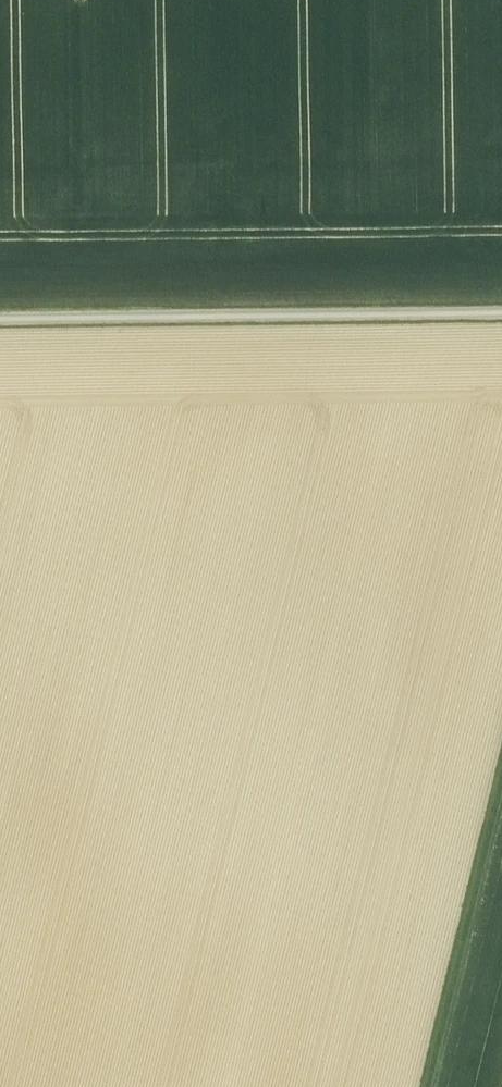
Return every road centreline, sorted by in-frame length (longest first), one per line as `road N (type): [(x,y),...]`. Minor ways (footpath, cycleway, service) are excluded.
road 1 (unclassified): [(501,312),(0,319)]
road 2 (track): [(501,768),(426,1086)]

